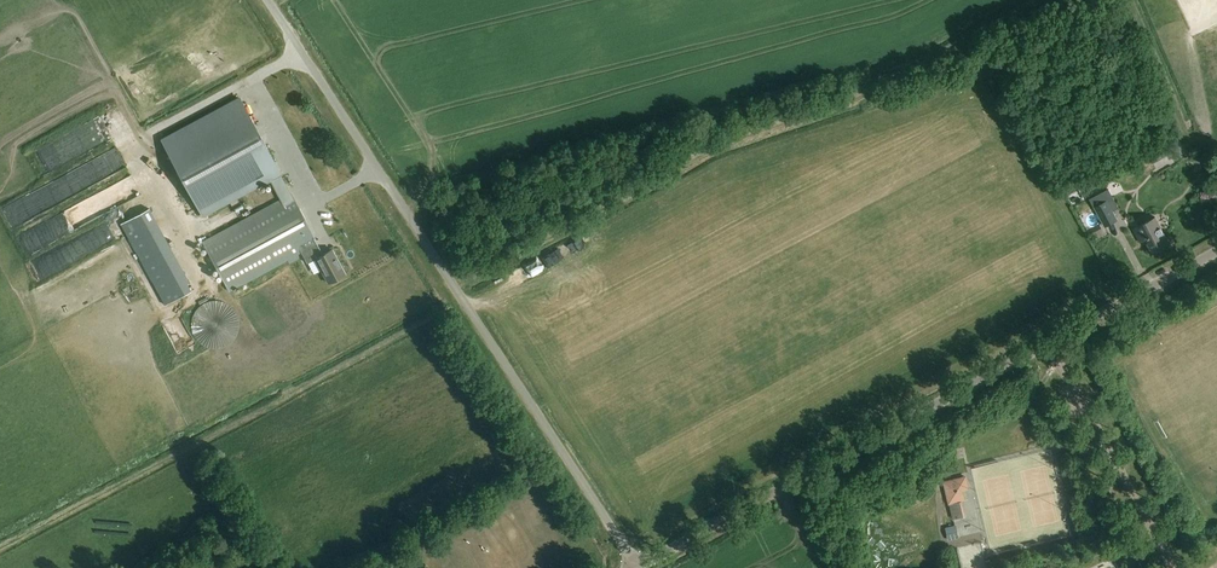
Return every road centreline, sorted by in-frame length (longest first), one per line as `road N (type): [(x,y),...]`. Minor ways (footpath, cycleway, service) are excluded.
road 1 (unclassified): [(638,567),(268,0)]
road 2 (tertiary): [(638,567),(1052,342)]
road 3 (track): [(680,165),(953,49)]
road 4 (residential): [(1052,342),(1174,567)]
road 5 (track): [(456,287),(680,165)]
road 6 (tertiary): [(1052,342),(1216,250)]

